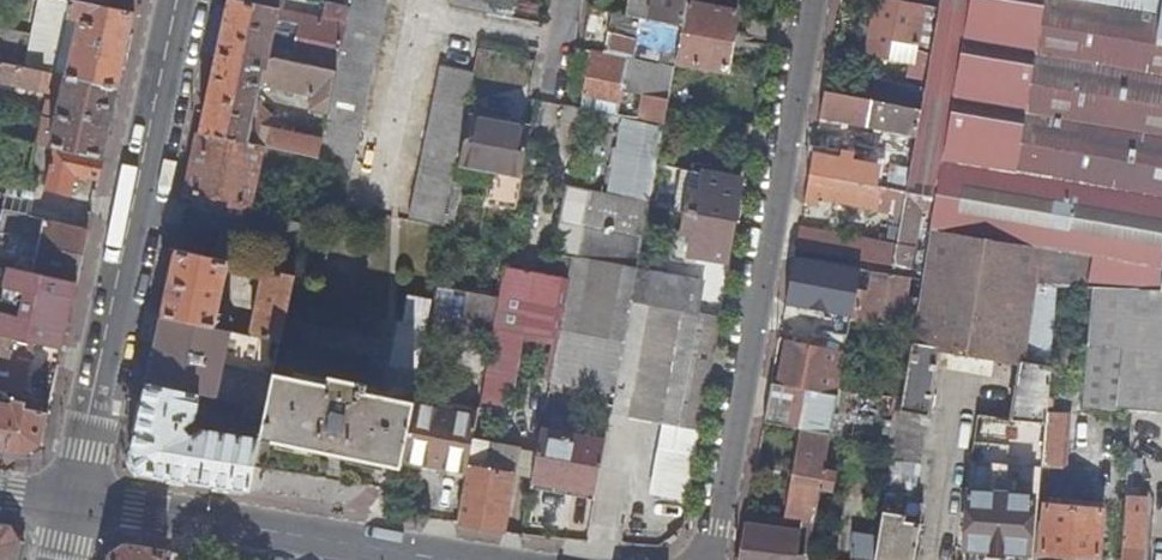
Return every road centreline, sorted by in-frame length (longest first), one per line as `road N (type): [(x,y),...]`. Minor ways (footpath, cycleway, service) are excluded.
road 1 (residential): [(711,559),(814,0)]
road 2 (primary): [(178,0),(71,505)]
road 3 (secondary): [(71,505),(422,559)]

